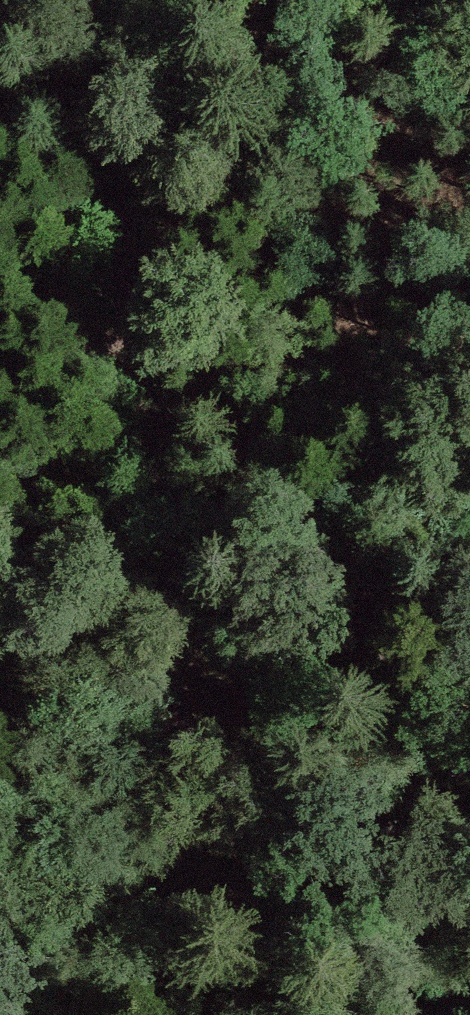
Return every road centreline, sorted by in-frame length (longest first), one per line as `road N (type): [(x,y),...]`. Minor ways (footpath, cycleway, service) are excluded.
road 1 (track): [(156,1014),(193,771),(142,376),(108,0)]
road 2 (track): [(0,455),(175,604)]
road 3 (track): [(161,958),(0,907)]

